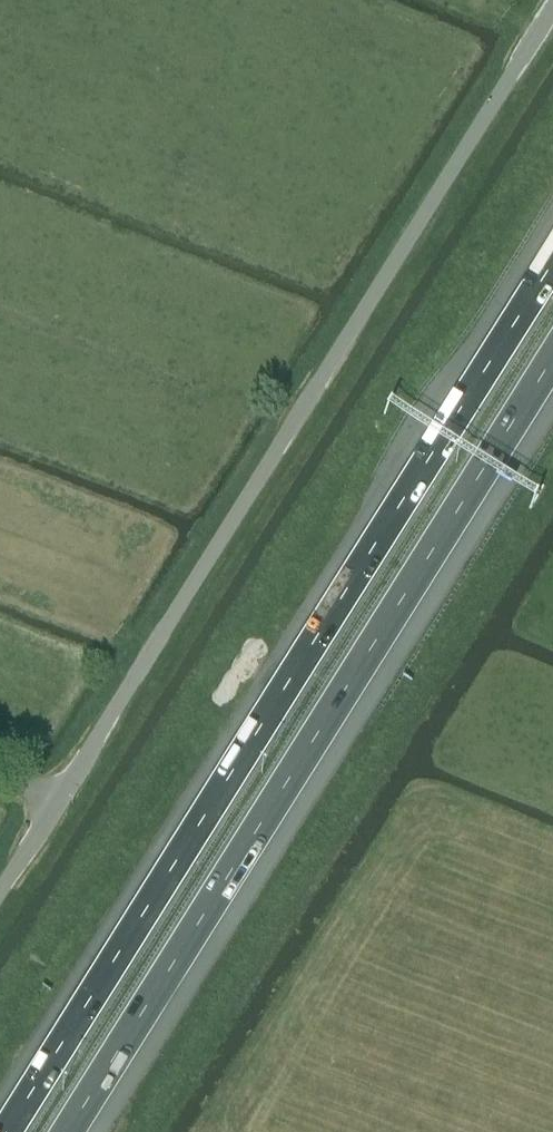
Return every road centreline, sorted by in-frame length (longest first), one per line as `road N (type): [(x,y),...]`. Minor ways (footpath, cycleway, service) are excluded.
road 1 (unclassified): [(0,907),(552,24)]
road 2 (motorway): [(552,261),(7,1131)]
road 3 (motorway): [(67,1131),(552,358)]

